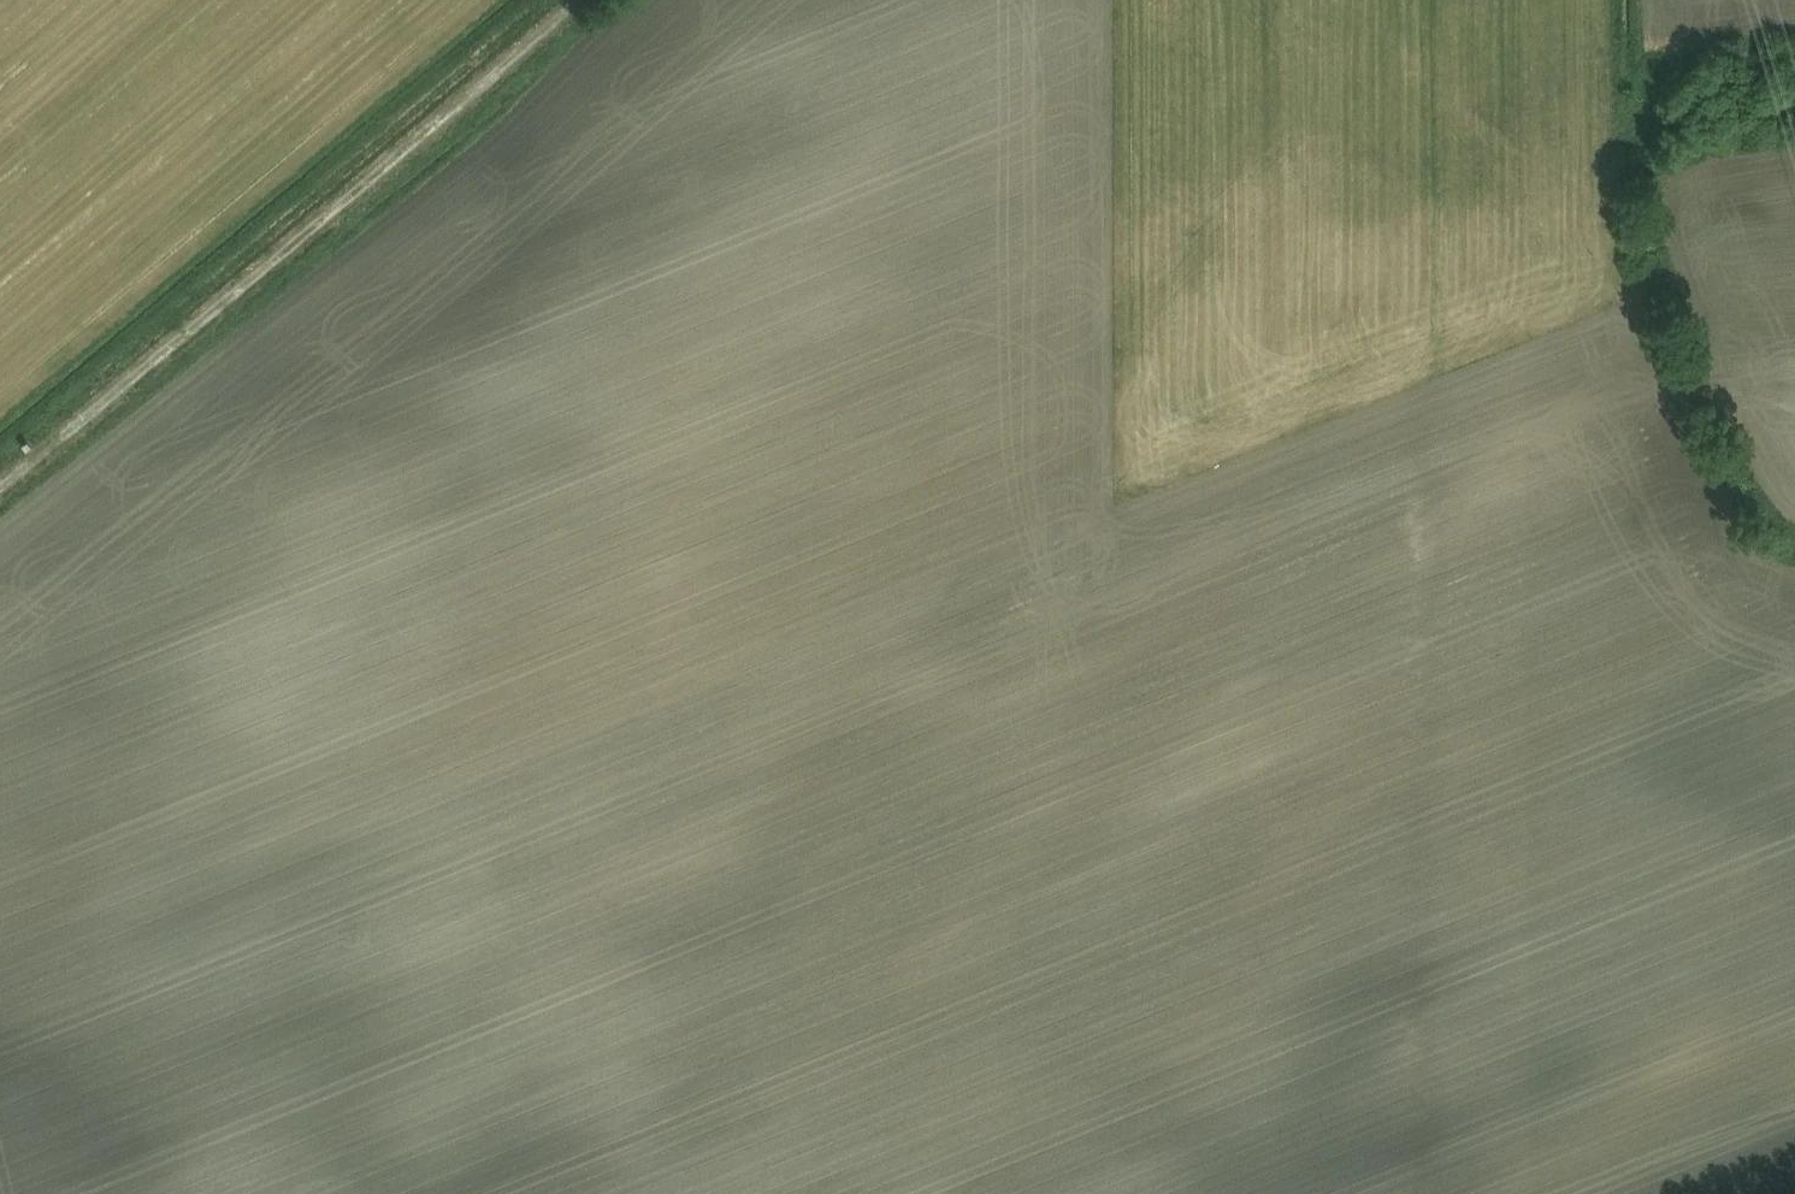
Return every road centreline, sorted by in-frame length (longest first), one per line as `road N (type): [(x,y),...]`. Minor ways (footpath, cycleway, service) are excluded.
road 1 (track): [(572,0),(0,473)]

